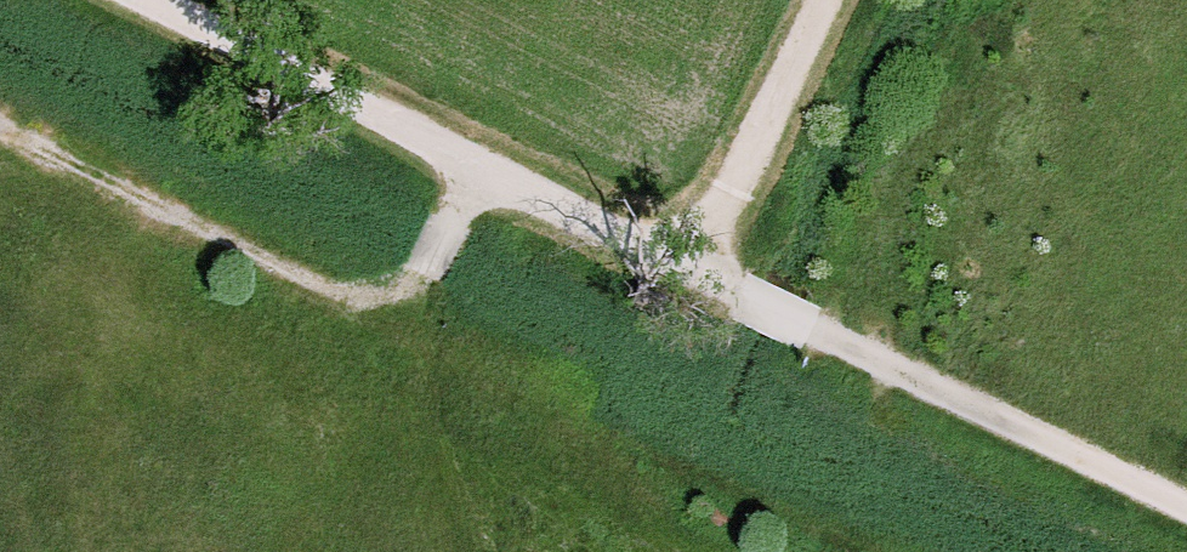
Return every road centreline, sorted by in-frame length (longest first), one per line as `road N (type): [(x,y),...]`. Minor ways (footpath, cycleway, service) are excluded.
road 1 (track): [(691,275),(150,0)]
road 2 (track): [(478,164),(422,276),(393,301),(373,306),(352,303),(0,127)]
road 3 (track): [(1186,508),(691,275)]
road 4 (track): [(824,0),(691,275)]

